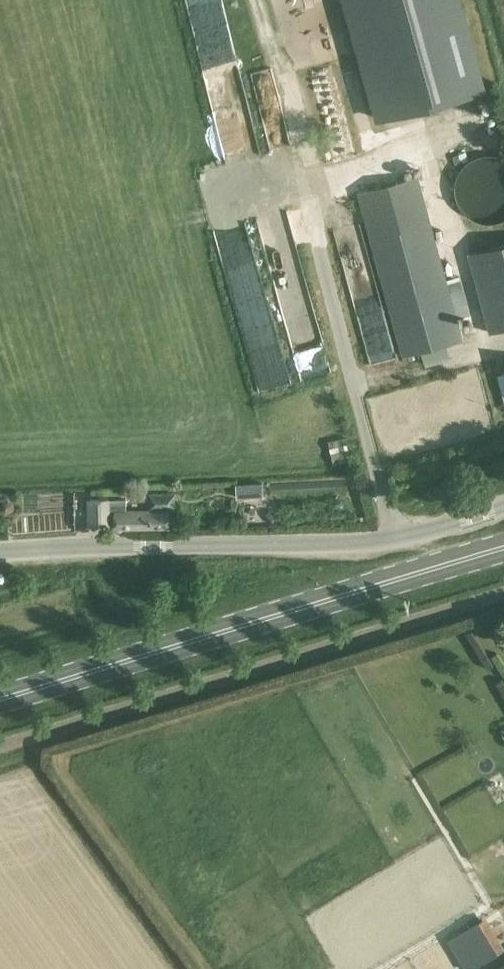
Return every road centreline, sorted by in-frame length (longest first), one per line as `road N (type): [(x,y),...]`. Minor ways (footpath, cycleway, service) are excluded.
road 1 (primary): [(0,700),(503,550)]
road 2 (unclassified): [(0,551),(354,545),(503,506)]

